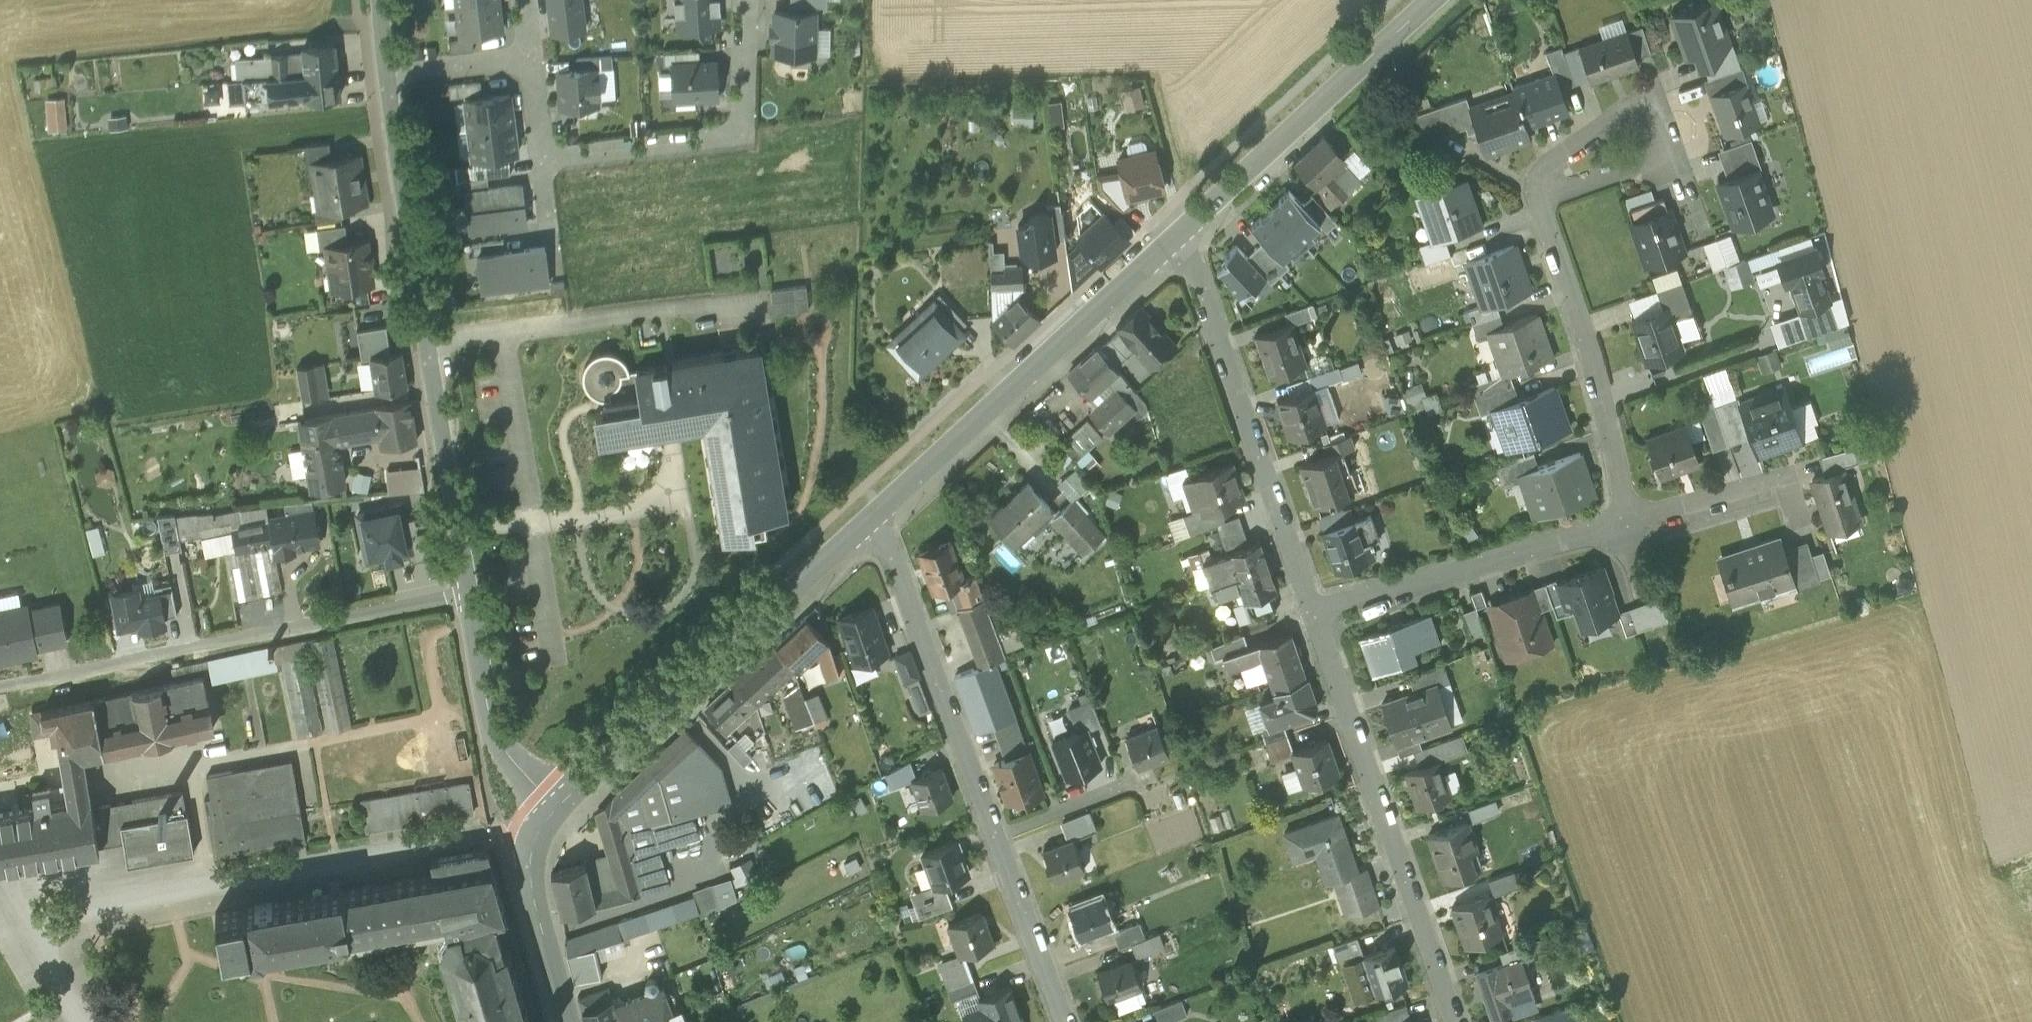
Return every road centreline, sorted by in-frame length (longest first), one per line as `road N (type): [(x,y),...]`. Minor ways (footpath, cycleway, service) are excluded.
road 1 (residential): [(1063,1021),(883,509)]
road 2 (tertiary): [(472,599),(388,76)]
road 3 (residential): [(1626,524),(1586,358),(1532,190),(1651,124)]
road 4 (residential): [(472,599),(0,688)]
road 5 (tertiary): [(883,509),(556,807)]
road 6 (residential): [(1318,619),(1458,1021)]
road 7 (residential): [(1180,233),(1318,619)]
road 8 (tertiary): [(1180,233),(883,509)]
road 9 (tertiary): [(1431,0),(1180,233)]
road 10 (residential): [(544,157),(744,136),(747,0)]
road 11 (residential): [(1318,619),(1626,524)]
road 12 (tertiary): [(556,807),(519,771),(495,731),(472,599)]
road 13 (tertiary): [(569,1021),(531,880),(532,851),(556,807)]
road 14 (residential): [(1626,524),(1786,488)]
road 15 (residential): [(388,76),(533,61)]

